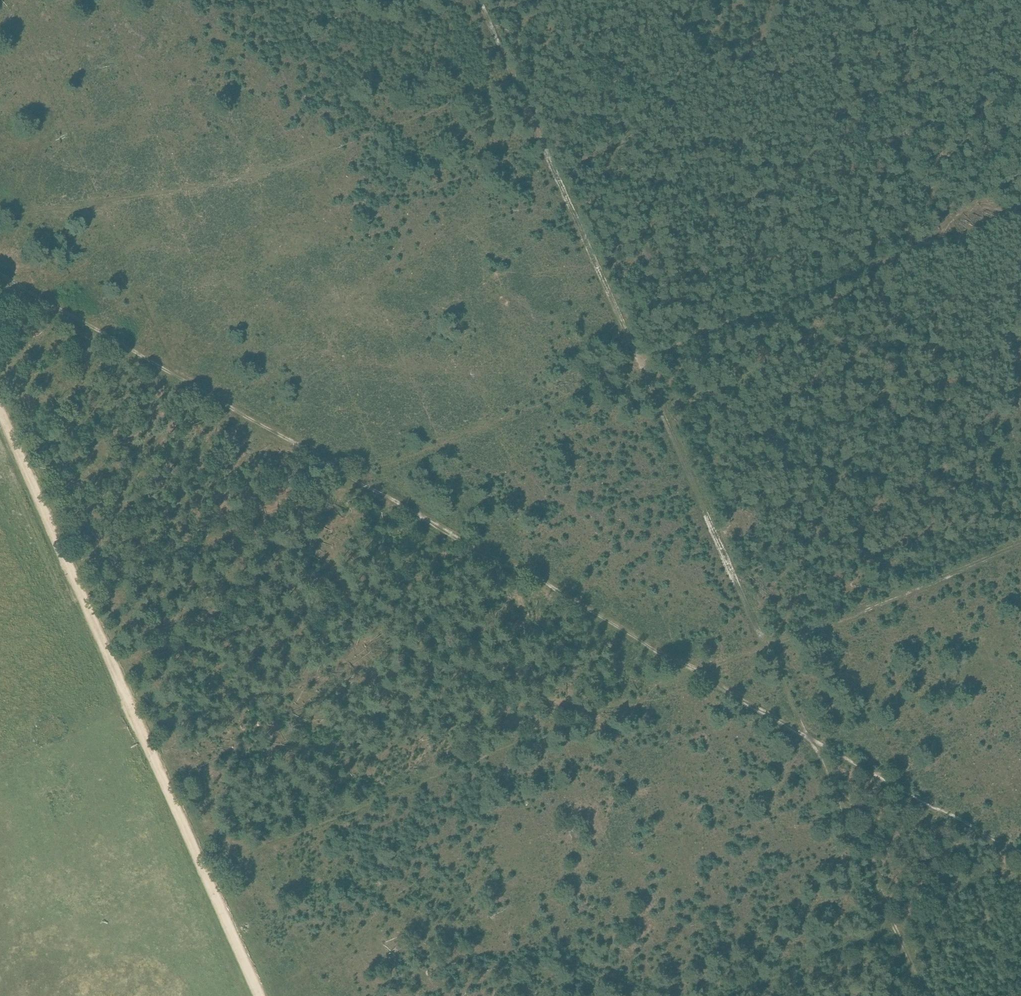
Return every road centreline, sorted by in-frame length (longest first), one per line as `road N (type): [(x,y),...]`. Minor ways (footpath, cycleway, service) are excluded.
road 1 (track): [(0,406),(261,995)]

